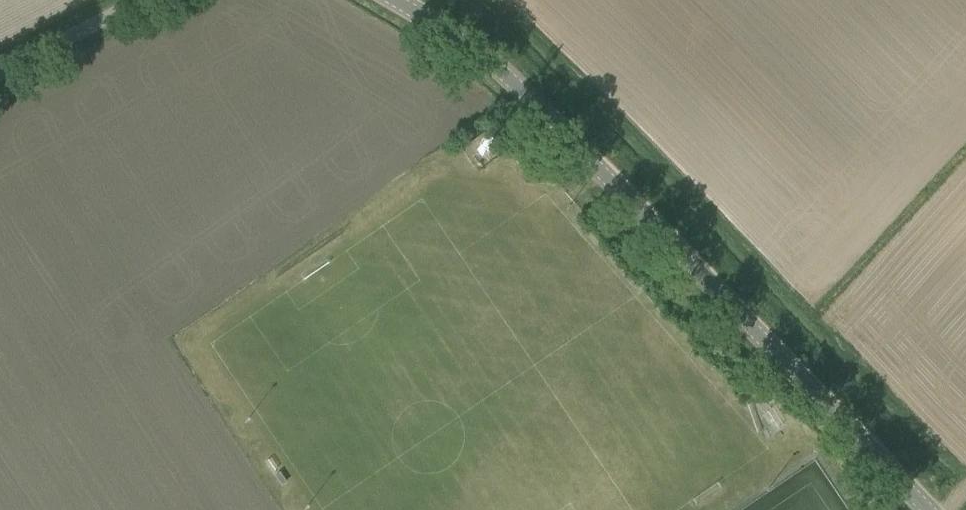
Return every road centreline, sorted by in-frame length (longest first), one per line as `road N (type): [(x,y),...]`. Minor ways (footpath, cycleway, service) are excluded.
road 1 (tertiary): [(921,509),(463,34),(402,0)]
road 2 (unclassified): [(0,66),(130,0)]

